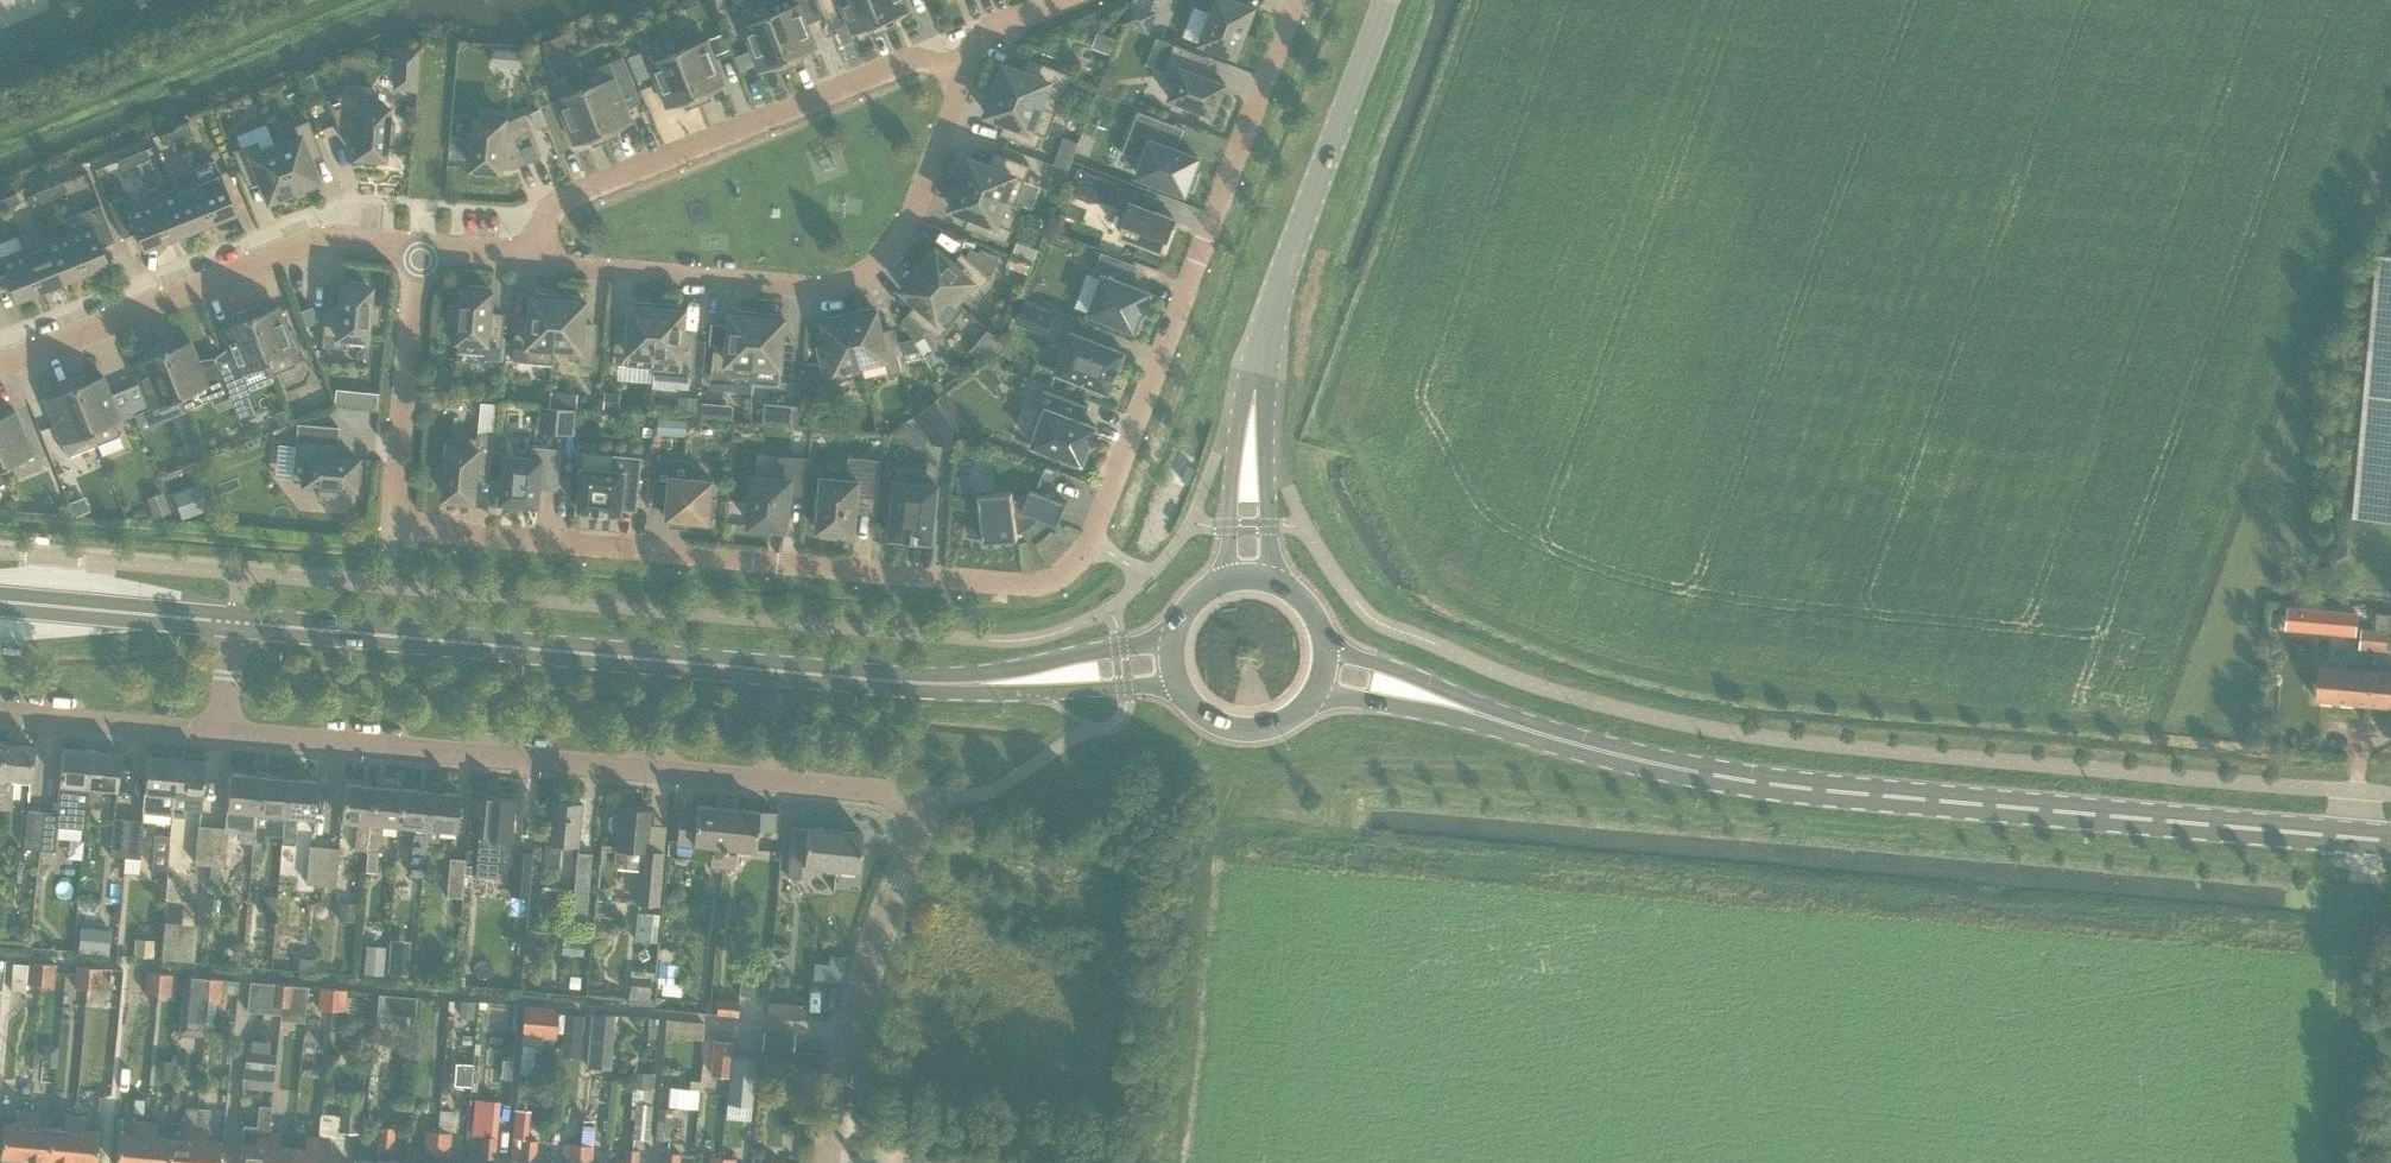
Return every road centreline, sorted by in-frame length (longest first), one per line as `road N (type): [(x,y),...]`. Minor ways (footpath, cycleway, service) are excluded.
road 1 (residential): [(1300,0),(1095,541),(1077,563),(1039,584),(399,526),(417,252)]
road 2 (secondary): [(2390,840),(1816,790),(1637,759),(1495,719)]
road 3 (residential): [(221,731),(908,797),(922,810)]
road 4 (secondary): [(907,676),(233,620)]
road 5 (unclassified): [(1249,578),(1263,347),(1385,0)]
road 6 (residential): [(536,248),(553,263),(582,270),(824,290),(863,279),(888,259),(906,228),(964,70)]
road 7 (residential): [(536,248),(555,210),(915,60),(964,70)]
road 8 (residential): [(0,370),(321,243),(417,252)]
road 9 (residential): [(829,1162),(860,995),(923,828),(922,810)]
road 10 (secondary): [(907,676),(1038,693),(1182,684)]
road 11 (secondary): [(1176,637),(907,676)]
road 12 (secondary): [(233,620),(0,600)]
road 13 (residential): [(0,711),(221,731)]
road 14 (secondary): [(1495,719),(1322,643)]
road 15 (secondary): [(1310,694),(1495,719)]
road 16 (secondary): [(1182,684),(1207,713),(1243,726),(1281,719),(1310,694)]
road 17 (residential): [(964,70),(995,29),(1066,0)]
road 18 (residential): [(417,252),(505,259),(536,248)]

